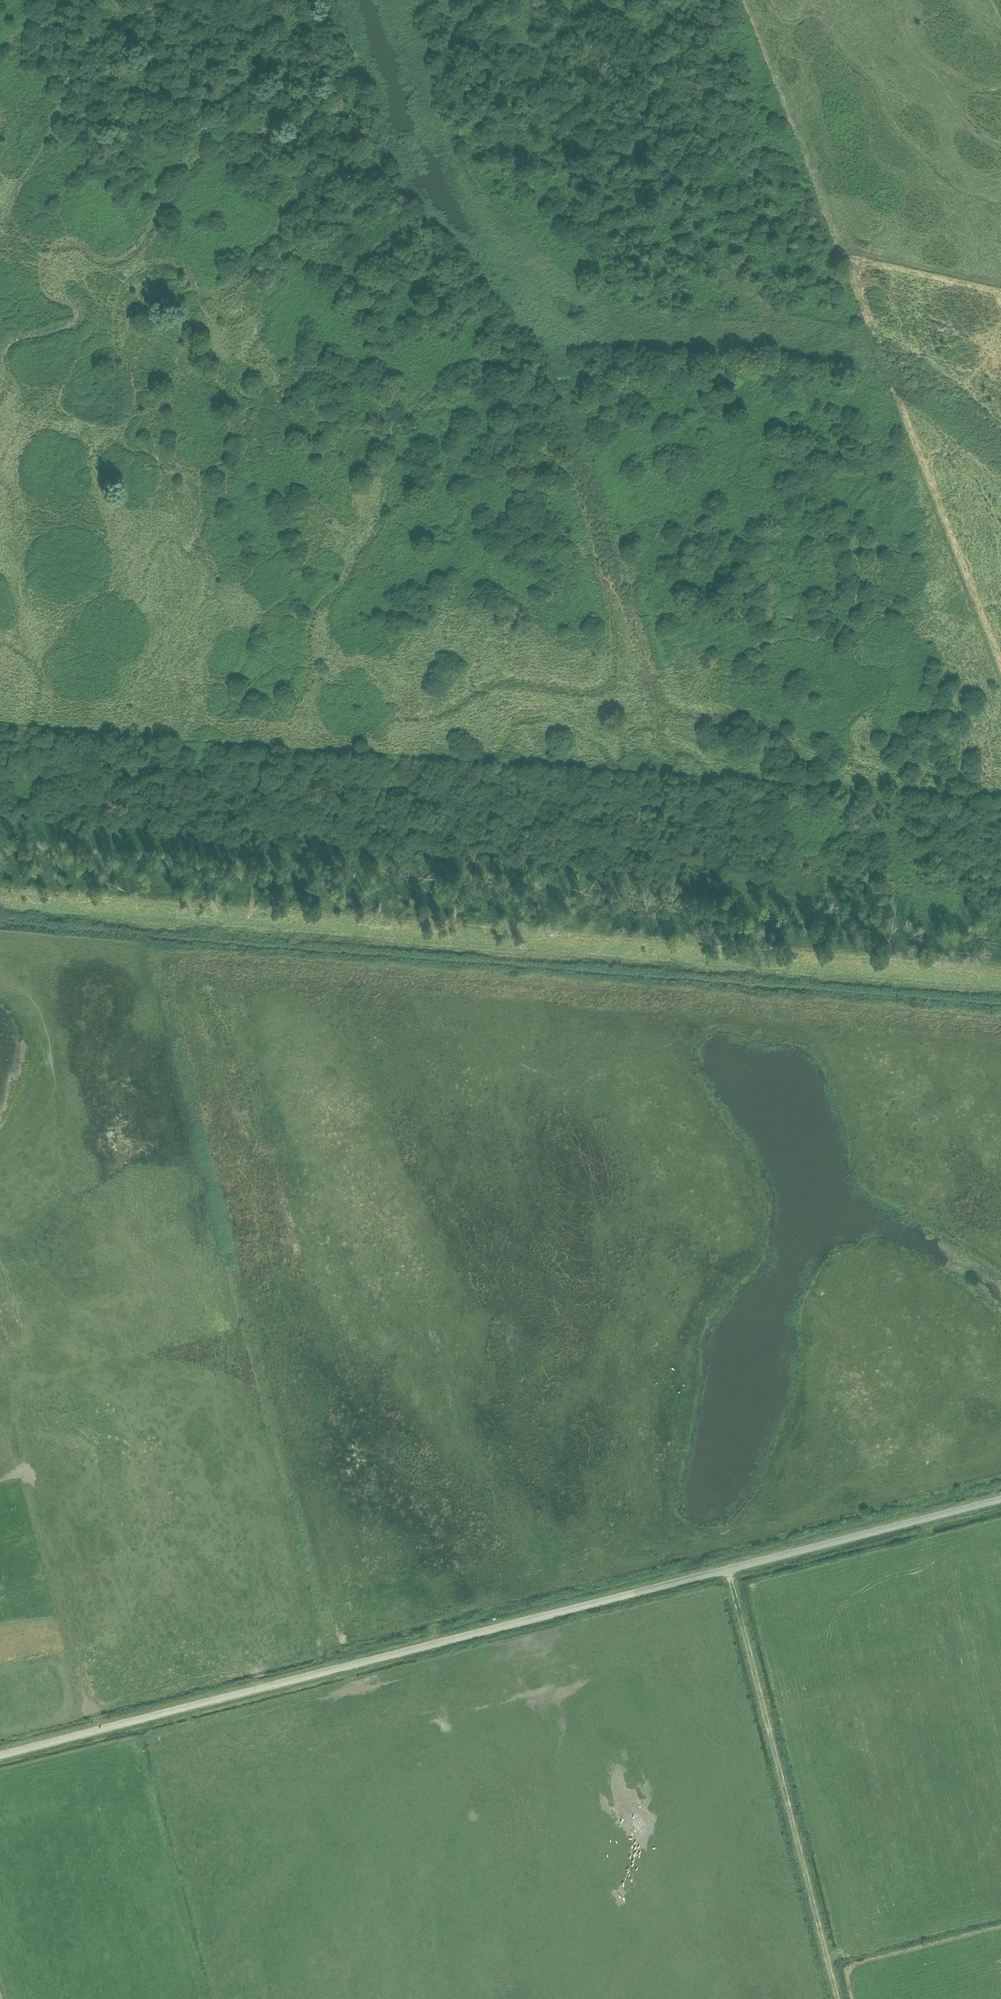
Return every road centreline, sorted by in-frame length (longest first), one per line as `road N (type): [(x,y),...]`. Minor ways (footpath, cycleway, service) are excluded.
road 1 (unclassified): [(0,1755),(1000,1500)]
road 2 (track): [(838,1998),(729,1571)]

